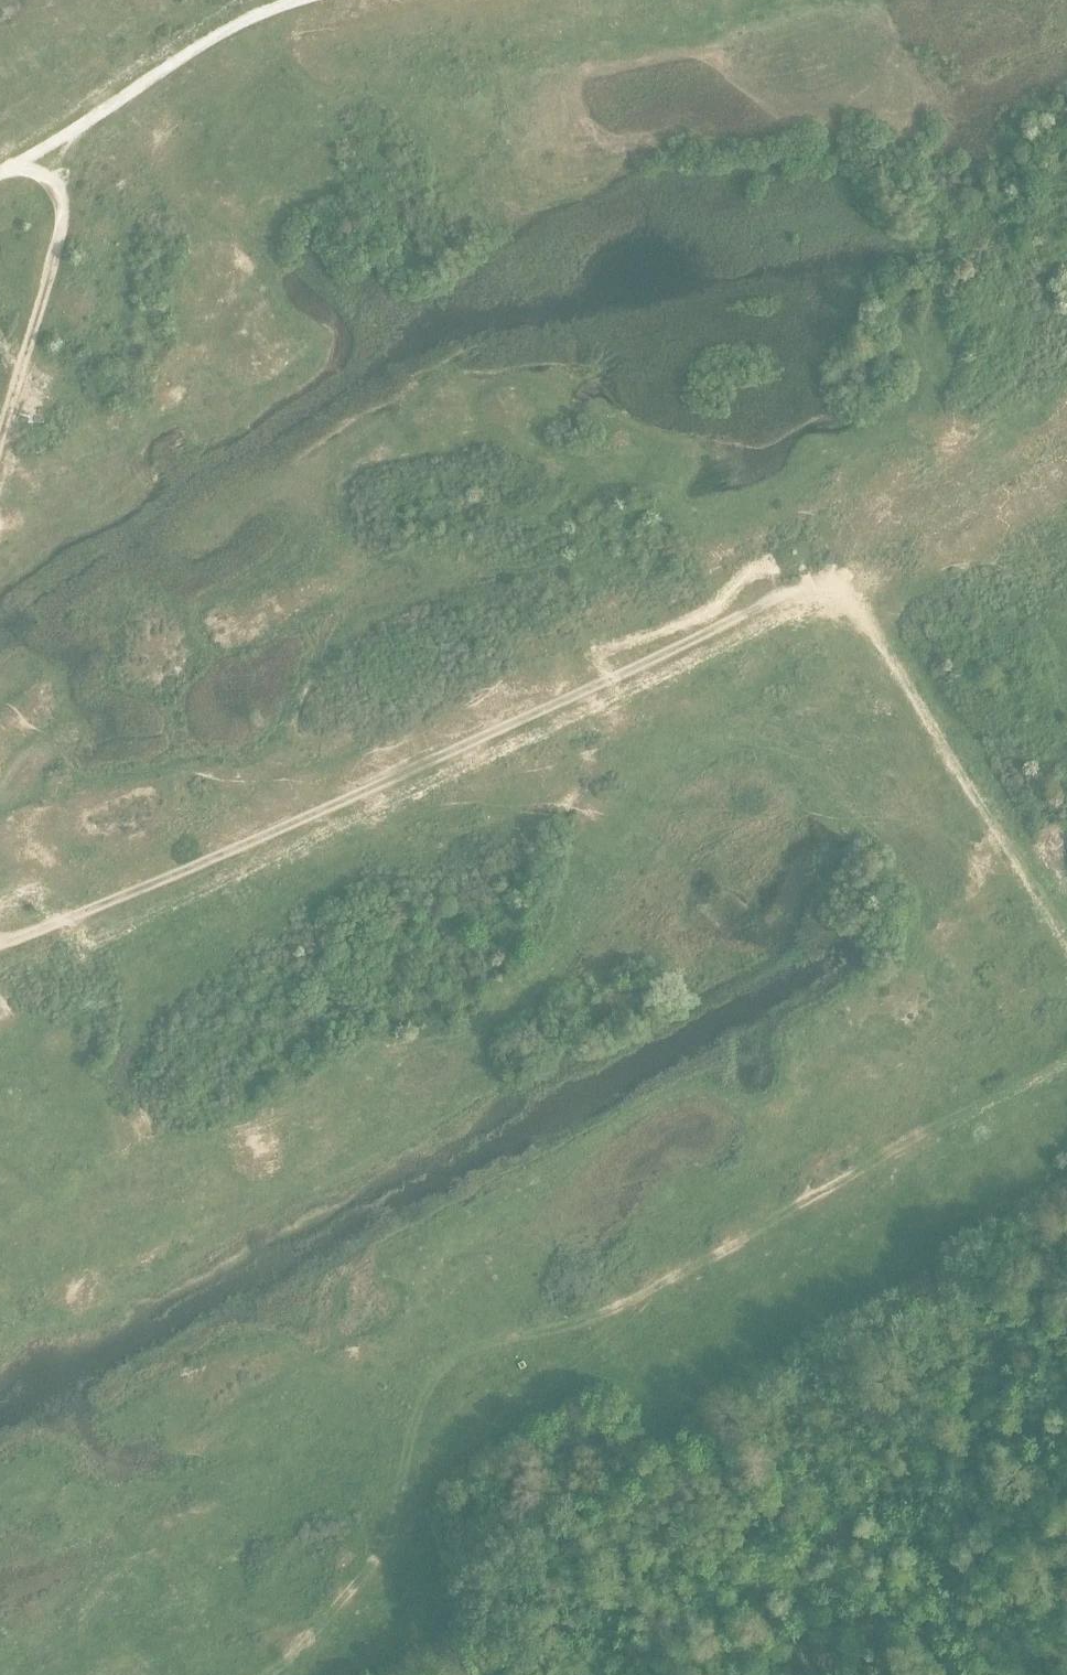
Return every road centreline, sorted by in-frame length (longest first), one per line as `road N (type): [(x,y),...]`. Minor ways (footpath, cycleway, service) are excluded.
road 1 (track): [(0,942),(395,775),(794,584),(851,609),(1025,853),(1066,960)]
road 2 (track): [(1066,1049),(646,1283),(453,1352),(419,1394),(380,1552),(296,1648),(259,1674)]
road 3 (track): [(10,167),(224,30),(295,0)]
road 4 (track): [(0,438),(63,220),(59,189),(38,172),(10,167)]

